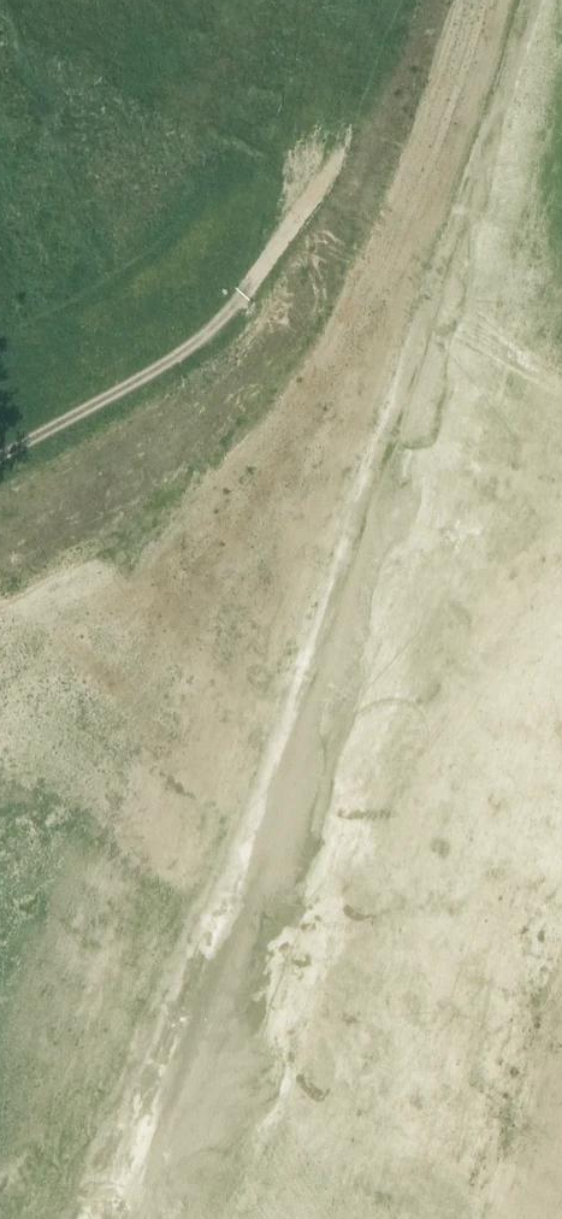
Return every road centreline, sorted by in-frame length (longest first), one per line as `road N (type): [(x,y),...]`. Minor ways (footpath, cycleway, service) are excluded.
road 1 (track): [(0,461),(209,332),(332,176)]

